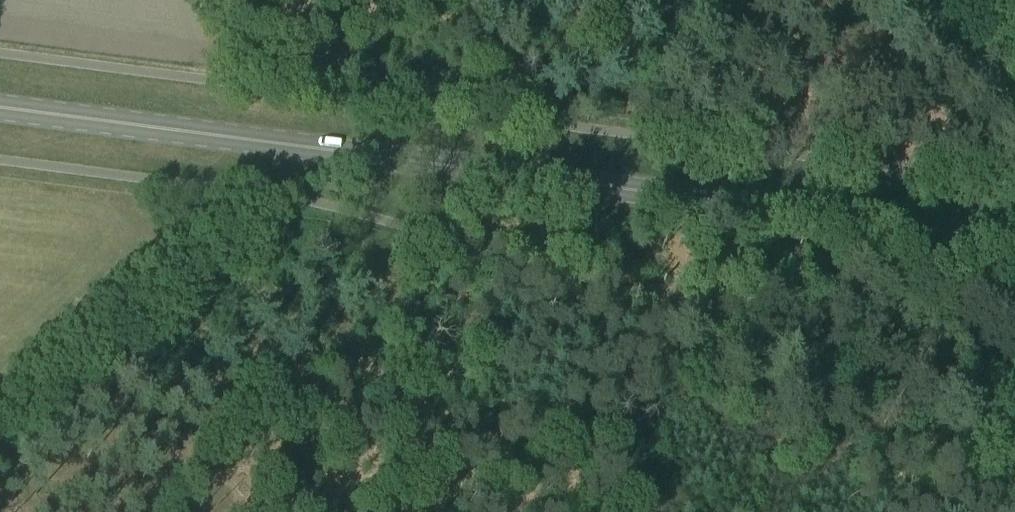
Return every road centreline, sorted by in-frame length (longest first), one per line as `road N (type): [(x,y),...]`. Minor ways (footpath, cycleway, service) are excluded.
road 1 (primary): [(0,107),(1014,238)]

